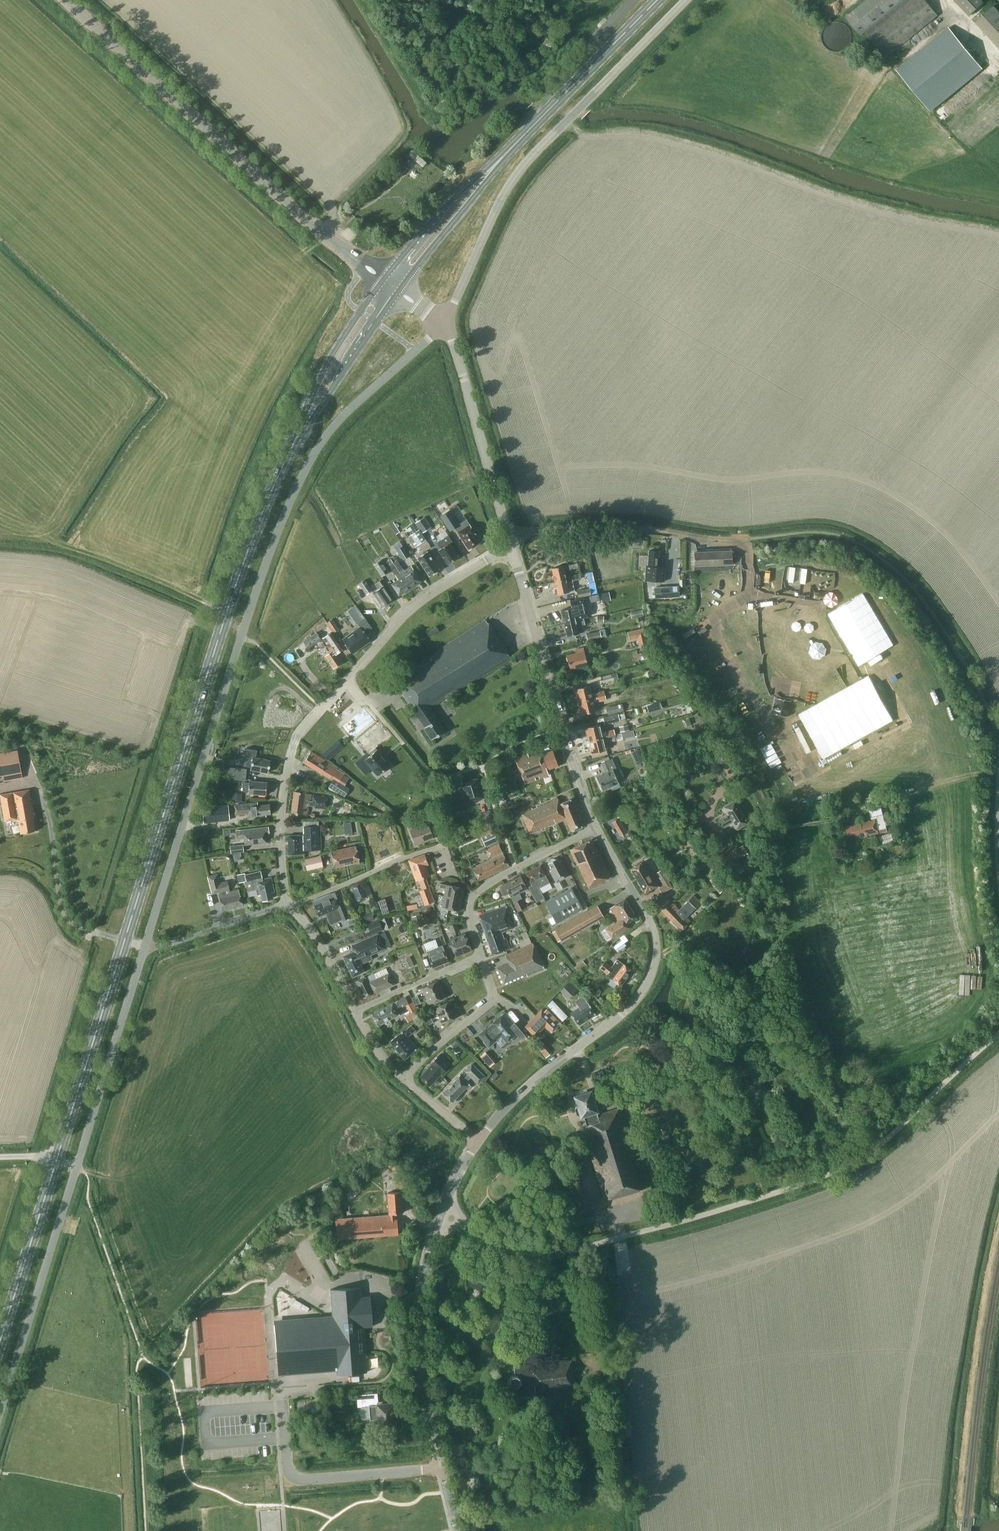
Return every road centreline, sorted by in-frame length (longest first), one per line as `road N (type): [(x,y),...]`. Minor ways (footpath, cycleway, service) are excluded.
road 1 (primary): [(0,1339),(237,581),(304,422)]
road 2 (unclassified): [(145,947),(262,569),(301,477),(338,422),(439,323)]
road 3 (unclassified): [(0,1411),(145,947)]
road 4 (tertiary): [(384,281),(63,0)]
road 5 (unclassified): [(439,323),(515,176),(685,0)]
road 6 (tertiary): [(459,1530),(422,1342),(421,1296),(442,1210)]
road 7 (tertiary): [(478,1141),(513,1099),(638,994),(654,954),(646,917)]
road 8 (tertiary): [(595,826),(509,543)]
road 9 (residential): [(290,905),(279,827),(290,753),(347,679)]
road 10 (residential): [(748,539),(580,527),(509,543)]
road 11 (tertiary): [(509,543),(453,339),(439,323)]
road 12 (primary): [(500,160),(657,0)]
road 13 (residential): [(347,679),(417,604),(509,543)]
road 14 (residential): [(479,956),(469,921),(473,894),(595,826)]
road 15 (unclassified): [(607,1241),(525,1248),(442,1210)]
road 16 (primary): [(500,160),(442,209),(384,281)]
road 17 (residential): [(290,905),(445,843)]
road 18 (primary): [(396,289),(500,160)]
road 19 (primary): [(384,281),(329,361),(304,422)]
road 20 (residential): [(403,1078),(490,1001),(479,956)]
road 21 (primary): [(304,422),(396,289)]
road 22 (residential): [(646,917),(736,834),(760,824),(770,830)]
road 23 (residential): [(145,947),(290,905)]
road 24 (residential): [(355,1011),(479,956)]
road 25 (residential): [(355,1011),(290,905)]

